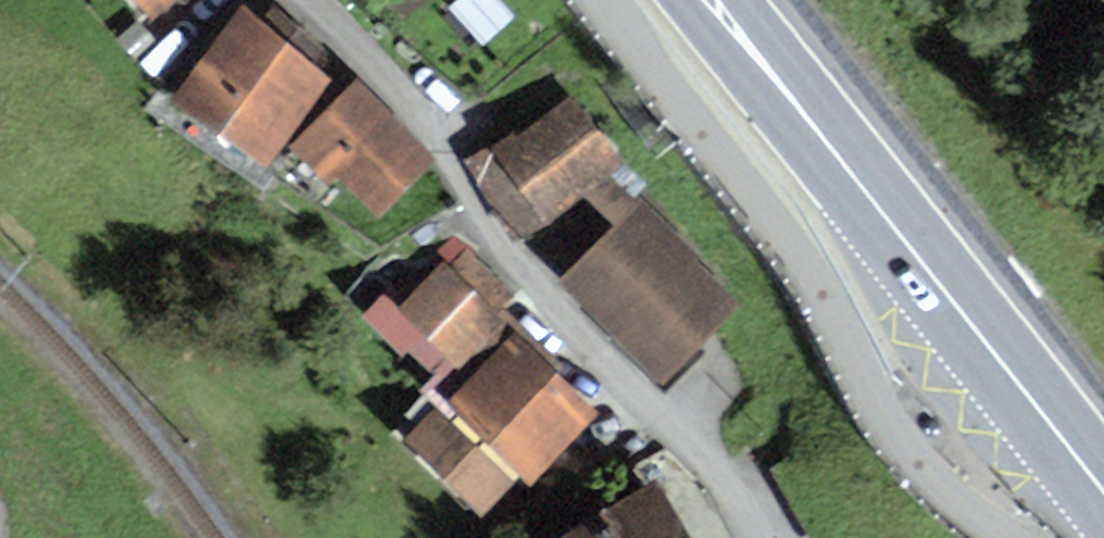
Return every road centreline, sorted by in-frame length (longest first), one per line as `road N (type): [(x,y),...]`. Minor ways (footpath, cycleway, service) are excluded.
road 1 (residential): [(308,0),(428,114),(498,260),(726,476),(762,537)]
road 2 (unclassified): [(602,0),(804,257),(898,438),(1007,537)]
road 3 (primary): [(1103,493),(718,0)]

